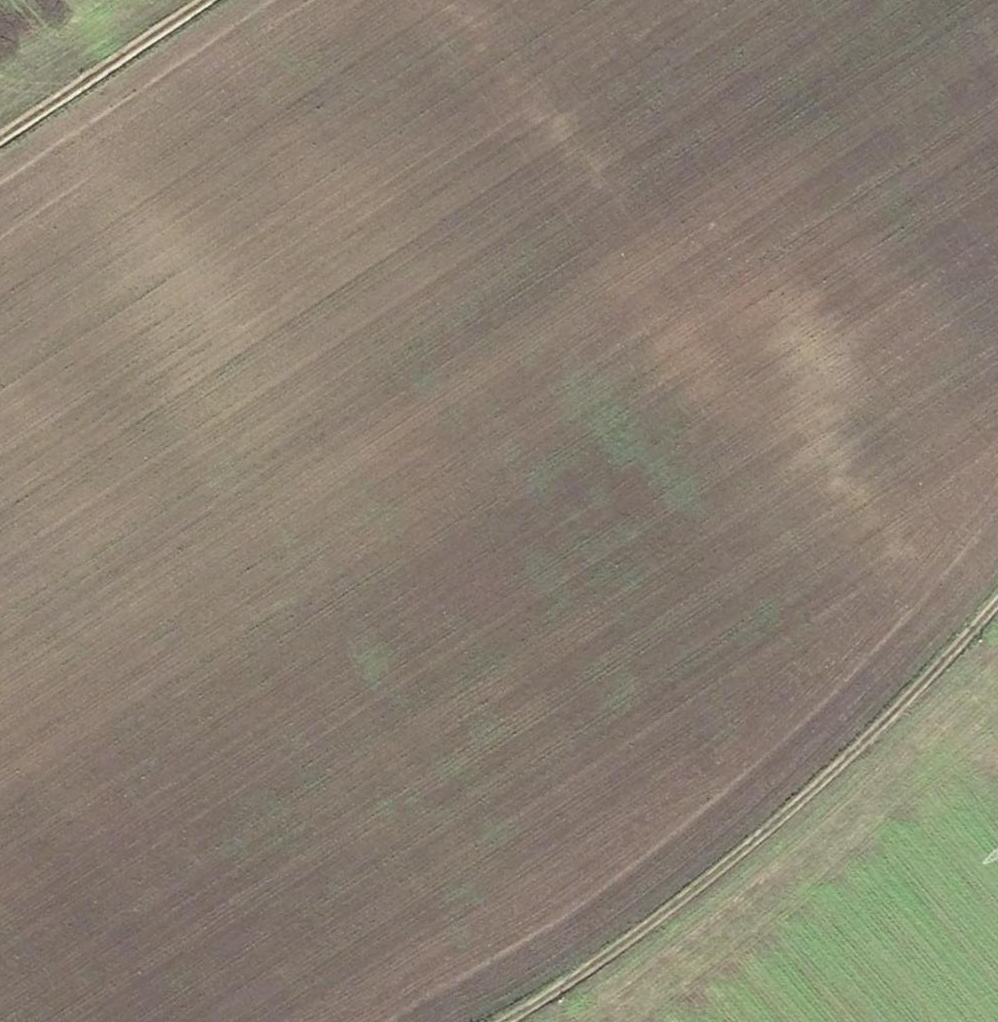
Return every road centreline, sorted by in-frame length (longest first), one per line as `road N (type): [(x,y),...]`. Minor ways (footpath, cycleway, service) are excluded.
road 1 (track): [(997,572),(898,687),(594,946),(456,1021)]
road 2 (track): [(196,0),(0,136)]

